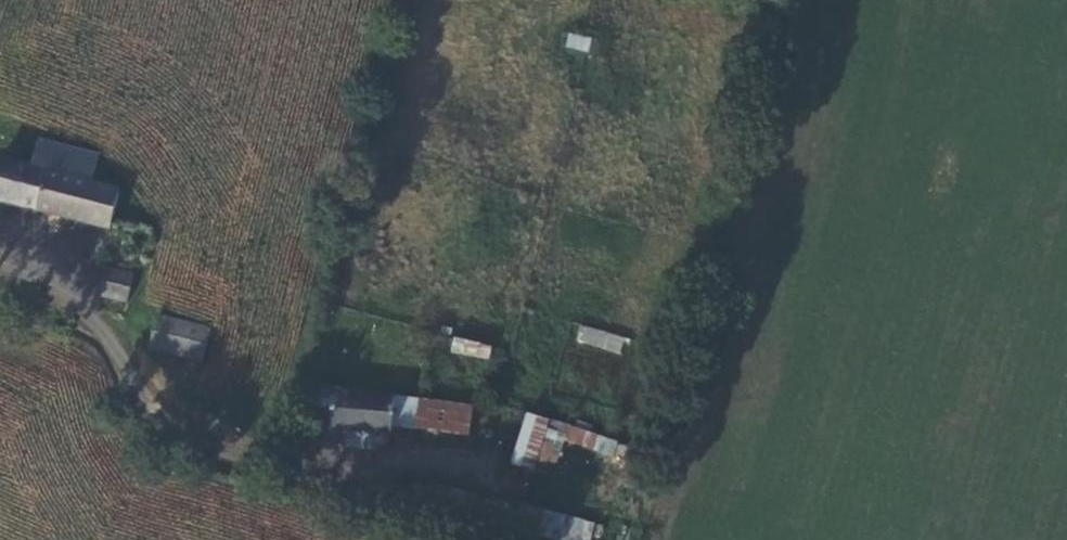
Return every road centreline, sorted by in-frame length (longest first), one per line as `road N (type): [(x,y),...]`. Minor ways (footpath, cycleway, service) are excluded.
road 1 (unclassified): [(0,271),(79,308),(114,344),(142,398),(190,438),(276,468)]

